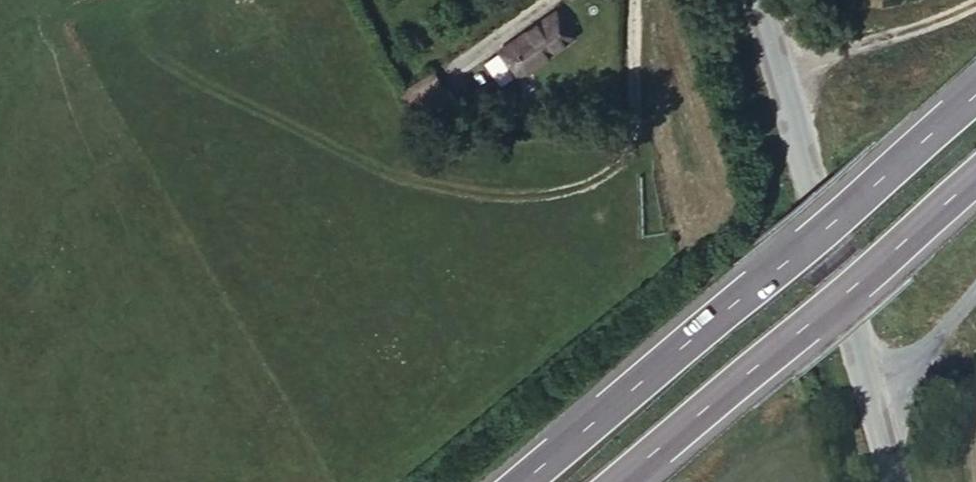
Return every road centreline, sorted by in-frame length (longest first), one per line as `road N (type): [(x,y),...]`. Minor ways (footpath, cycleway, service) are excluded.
road 1 (motorway): [(975,93),(521,481)]
road 2 (motorway): [(617,481),(975,174)]
road 3 (tertiary): [(862,372),(790,132)]
road 4 (track): [(773,67),(871,49),(975,12)]
road 5 (unclassified): [(868,396),(927,356),(975,295)]
road 6 (tertiary): [(755,0),(790,132)]

